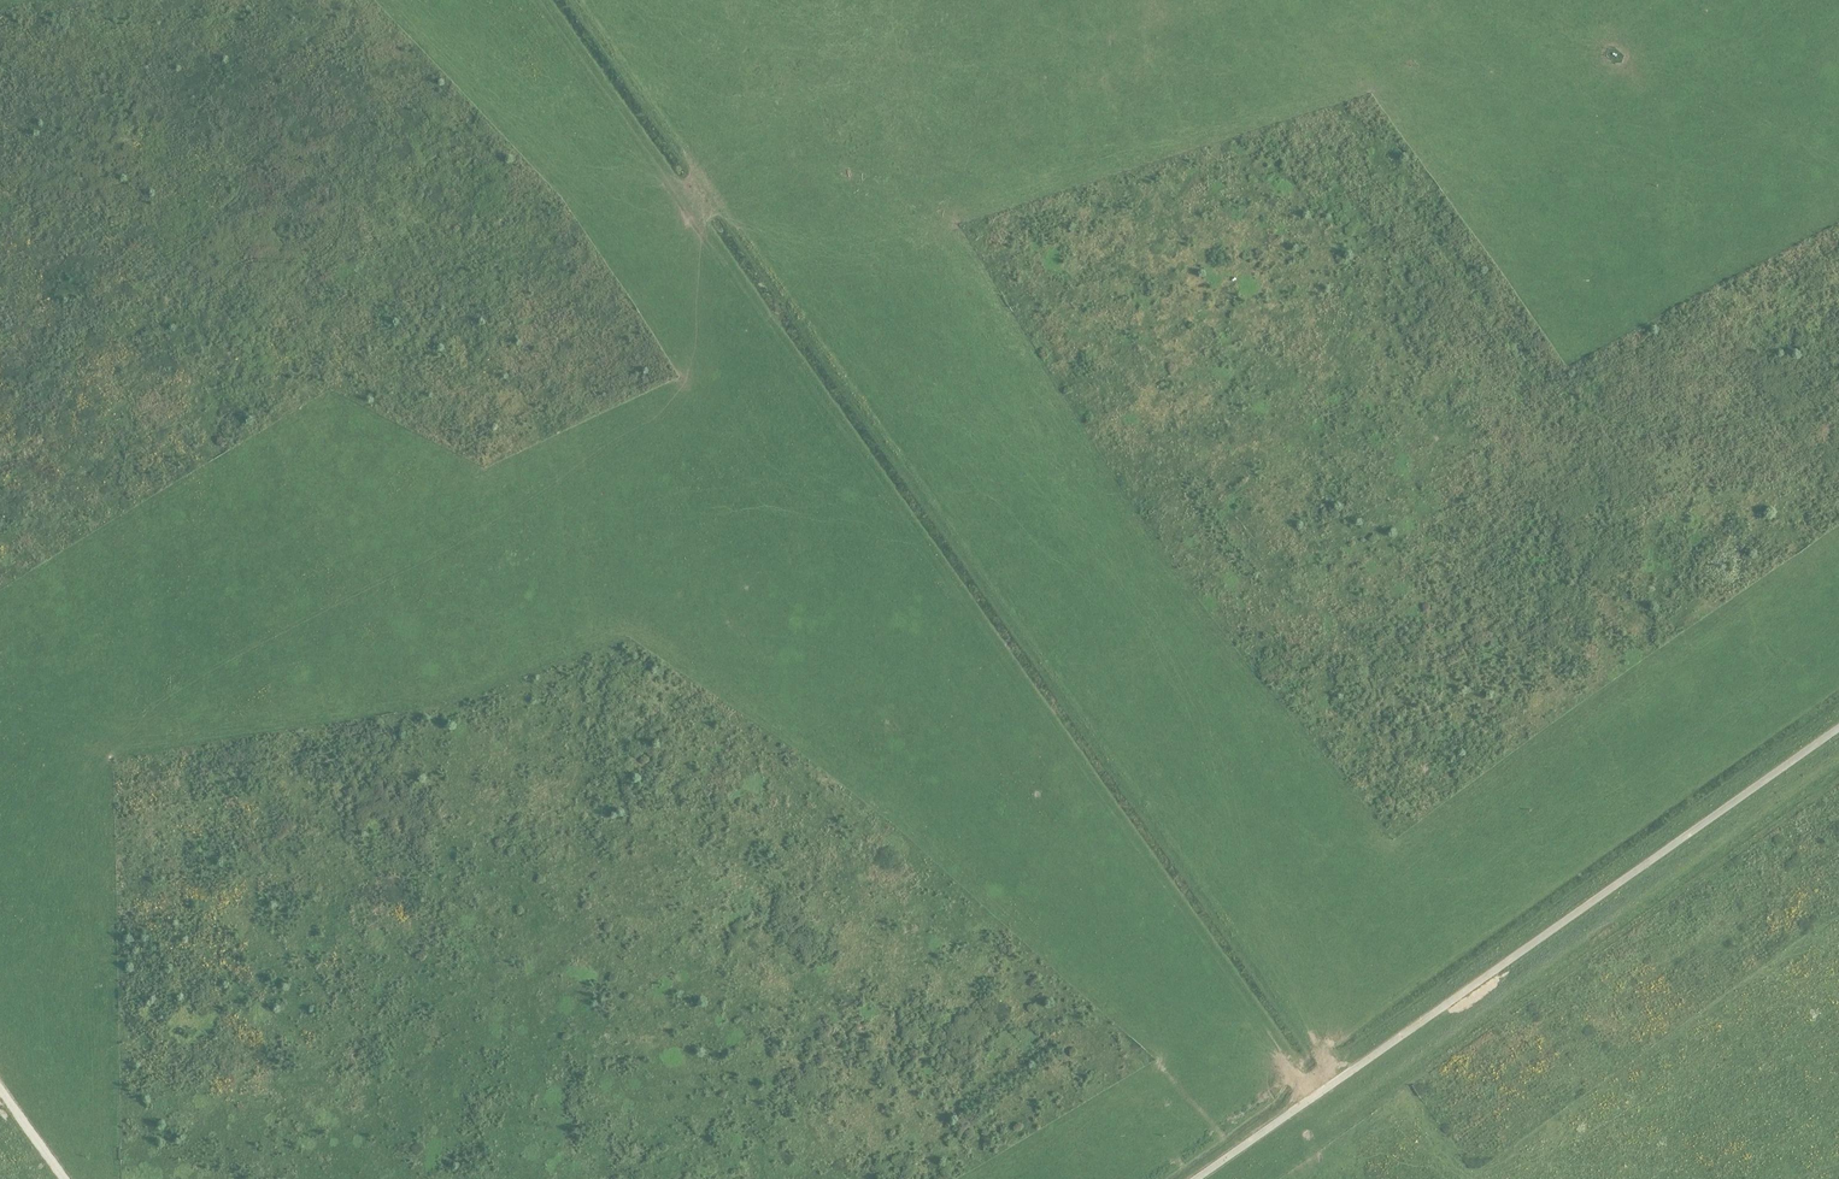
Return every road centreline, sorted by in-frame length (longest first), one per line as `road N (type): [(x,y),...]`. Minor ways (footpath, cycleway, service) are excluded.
road 1 (track): [(1201,1178),(1838,731)]

